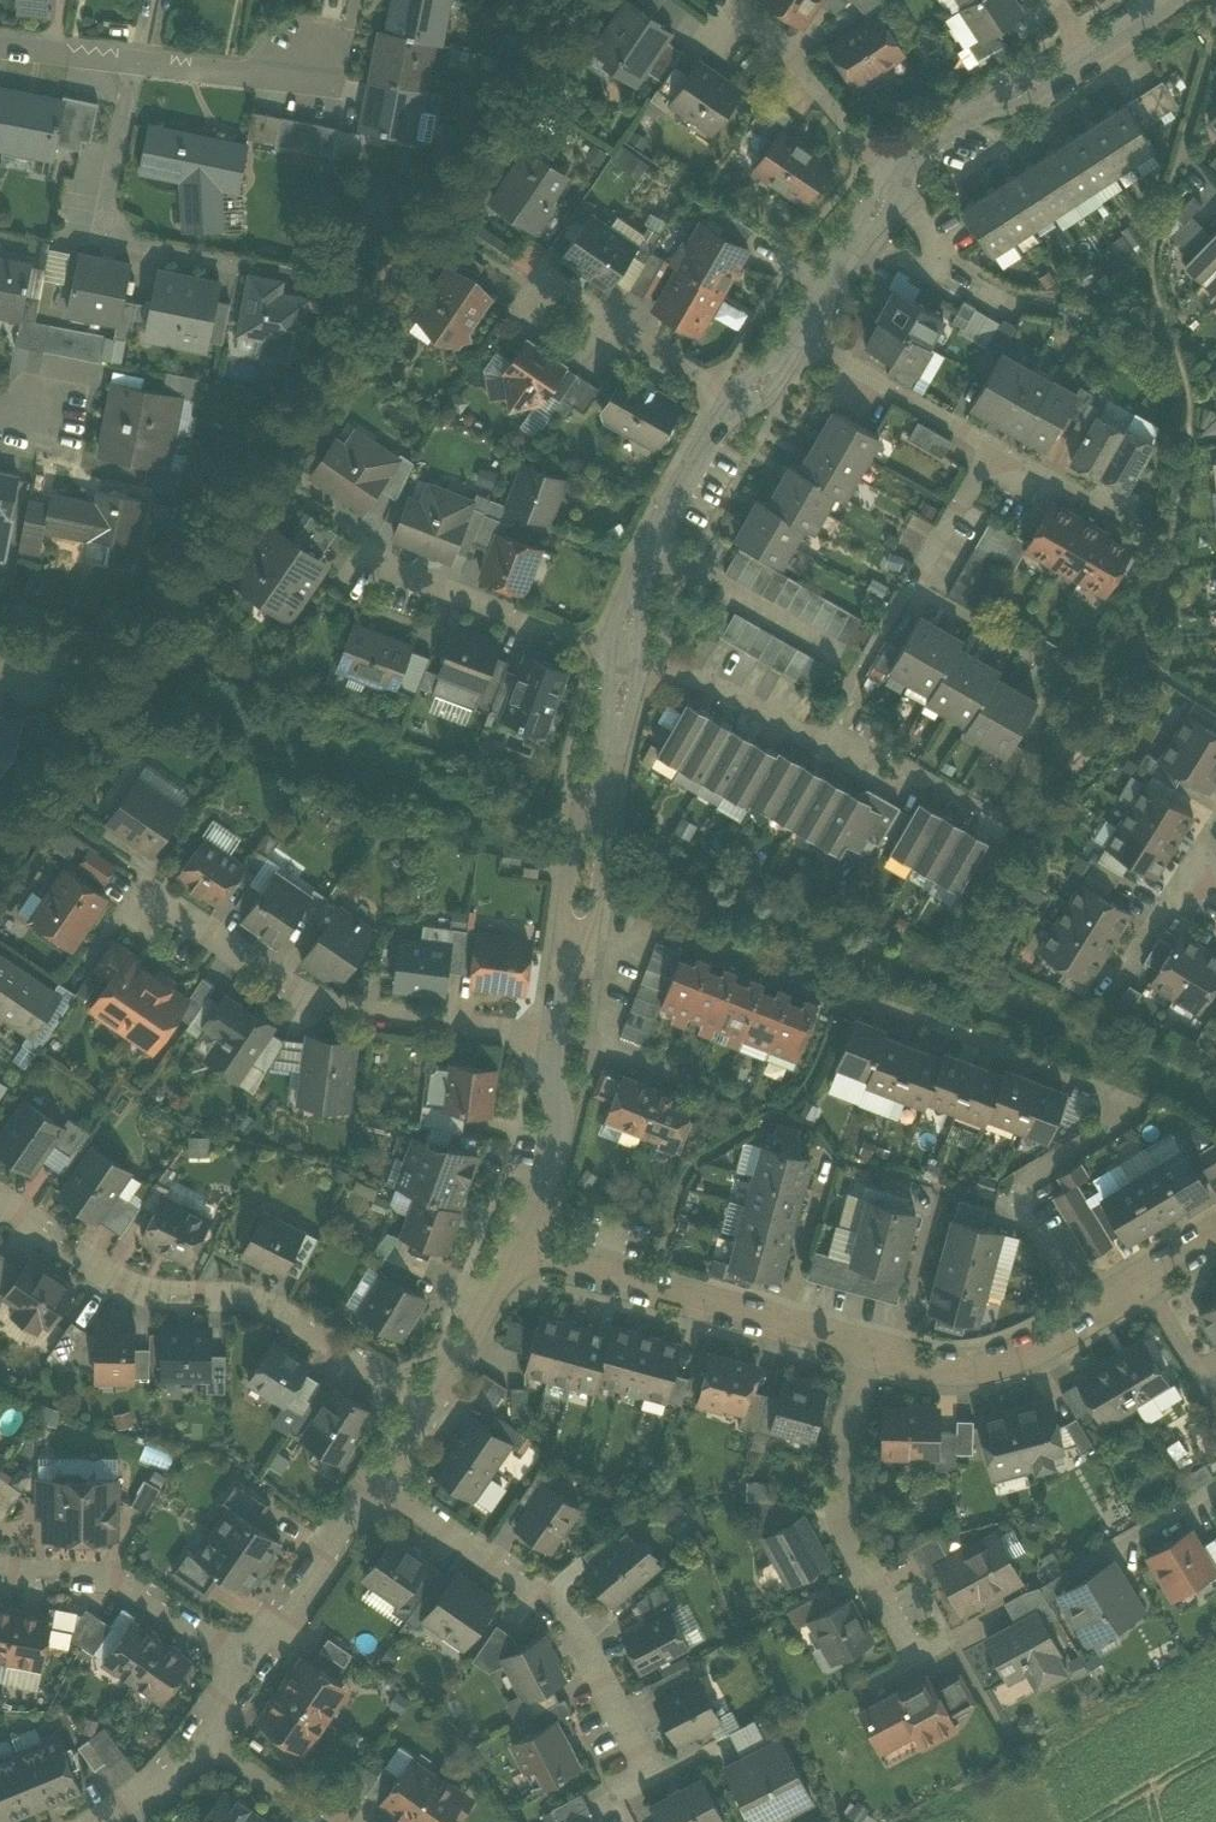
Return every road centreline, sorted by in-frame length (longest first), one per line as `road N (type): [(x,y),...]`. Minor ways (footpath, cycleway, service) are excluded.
road 1 (residential): [(0,1202),(147,1291),(261,1302),(428,1402)]
road 2 (residential): [(379,1479),(557,1605),(583,1638),(648,1773),(627,1784)]
road 3 (residential): [(157,903),(326,1009),(556,1034)]
road 4 (residential): [(556,1034),(618,652)]
road 5 (residential): [(868,1350),(516,1249)]
road 6 (residential): [(868,1350),(842,1508),(908,1644)]
road 7 (residential): [(0,41),(295,75)]
road 8 (residential): [(618,652),(743,401)]
road 9 (residential): [(249,1666),(130,1586),(0,1569)]
road 10 (residential): [(618,652),(703,678),(821,745),(870,744)]
road 11 (residential): [(1086,1324),(1026,1218),(1022,1193),(1030,1177),(1111,1127)]
road 12 (residential): [(618,652),(377,561)]
road 13 (residential): [(531,288),(567,296),(743,401)]
road 14 (residential): [(898,184),(801,67),(726,26)]
road 15 (residential): [(794,325),(994,446)]
road 16 (residential): [(1086,1324),(991,1368),(963,1370),(868,1350)]
road 17 (residential): [(379,1479),(308,1569),(249,1666)]
road 18 (residential): [(898,184),(1088,59)]
road 19 (residential): [(516,1249),(539,1193),(556,1034)]
road 20 (residential): [(516,1249),(428,1402)]
road 21 (residential): [(794,325),(898,184)]
road 22 (residential): [(910,585),(994,446)]
road 23 (residential): [(326,1821),(200,1740)]
road 24 (residential): [(1148,1287),(1215,1399)]
road 25 (residential): [(556,1034),(676,1077)]
road 26 (residential): [(200,1740),(146,1800),(114,1821)]

